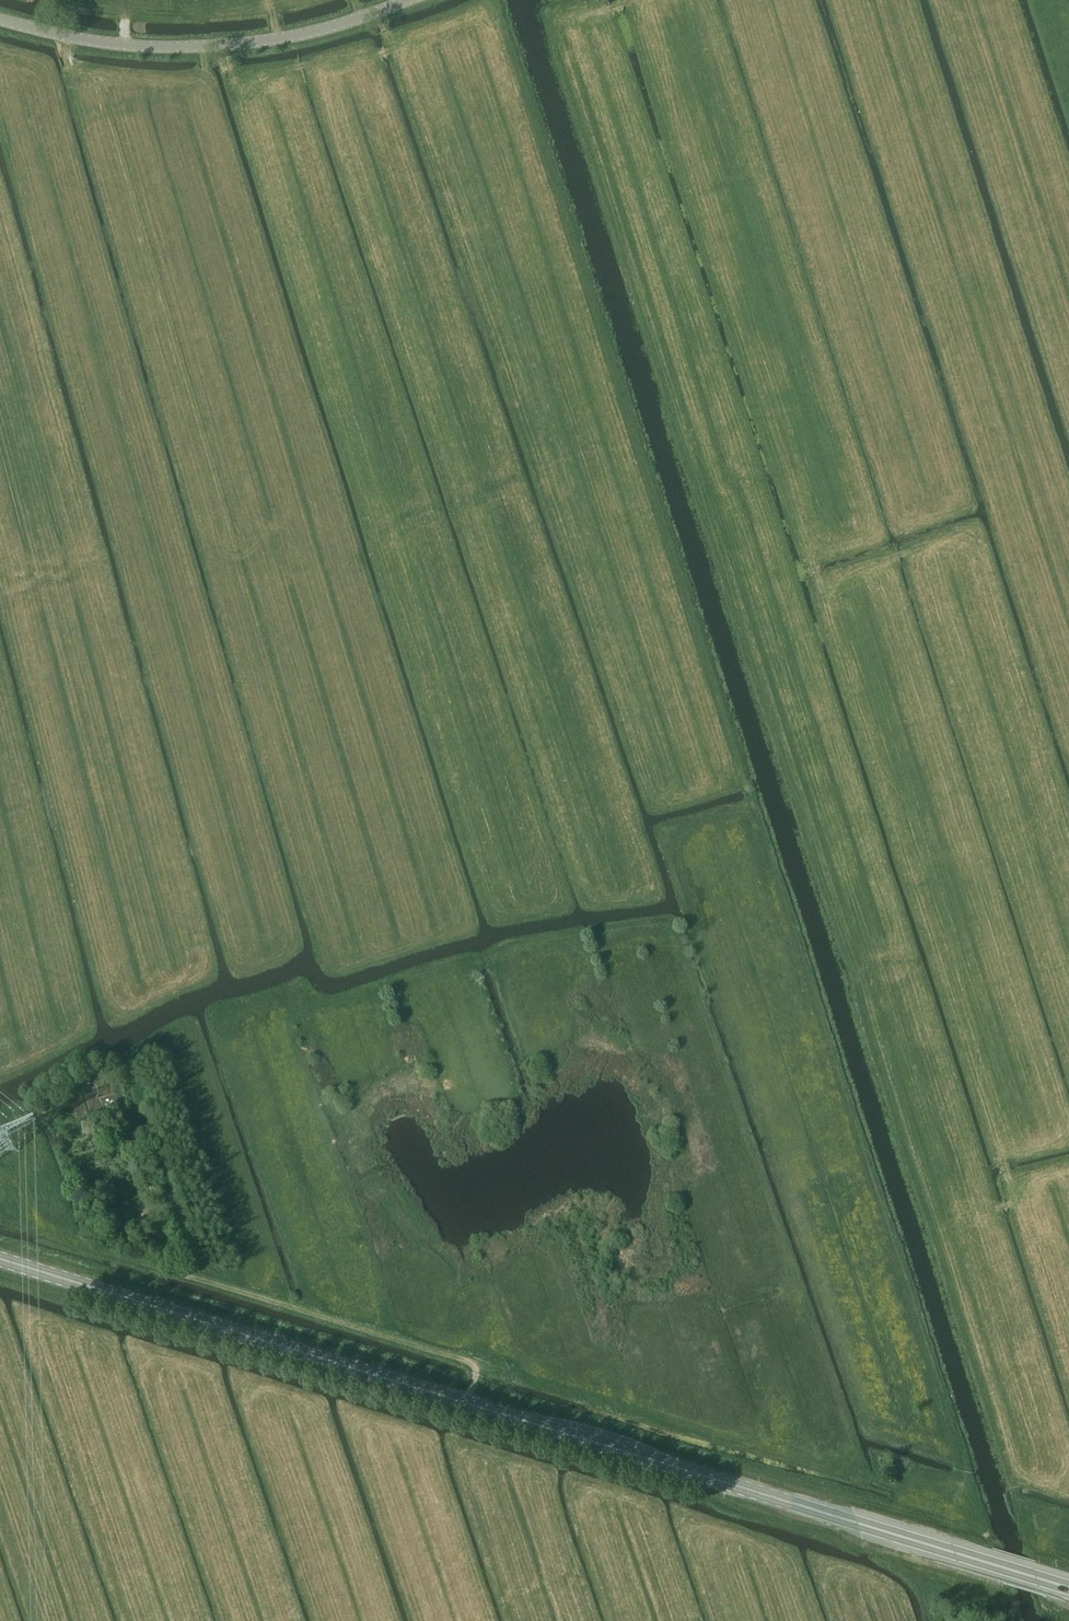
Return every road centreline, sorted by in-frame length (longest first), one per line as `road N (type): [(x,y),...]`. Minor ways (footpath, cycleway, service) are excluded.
road 1 (primary): [(1039,1578),(0,1259)]
road 2 (unclassified): [(413,0),(285,39),(200,49),(109,45),(0,22)]

